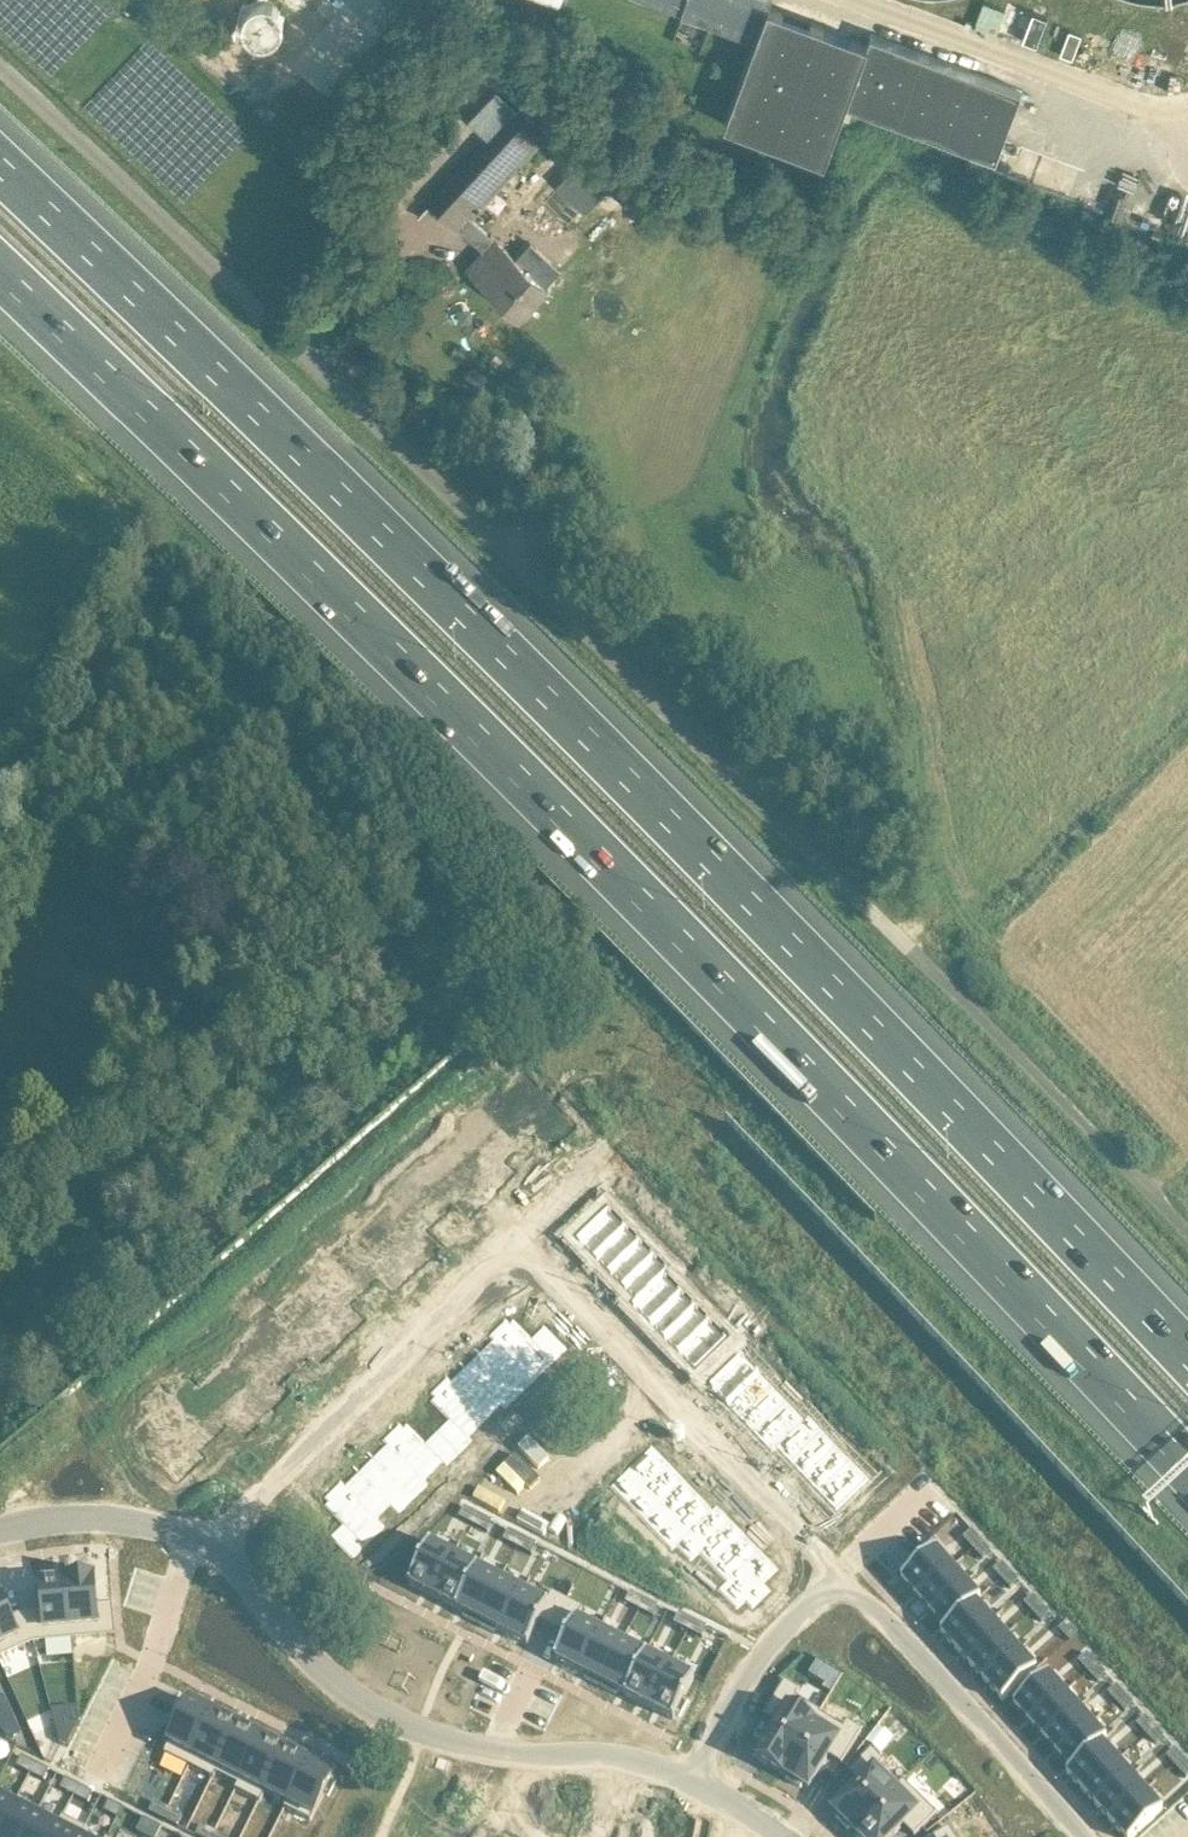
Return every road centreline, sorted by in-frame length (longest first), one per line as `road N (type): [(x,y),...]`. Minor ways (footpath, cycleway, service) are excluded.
road 1 (motorway): [(0,271),(390,639),(748,994),(1187,1463)]
road 2 (motorway): [(1187,1355),(793,938),(0,167)]
road 3 (unclassified): [(1187,1242),(529,573),(0,66)]
road 4 (residential): [(509,1235),(836,1572),(740,1674),(694,1781)]
road 5 (tertiary): [(694,1781),(631,1761),(463,1744),(396,1720),(341,1683),(263,1587),(209,1543)]
road 6 (residential): [(209,1543),(509,1235)]
road 7 (tertiary): [(209,1543),(98,1520),(0,1531)]
road 8 (residential): [(509,1235),(522,1202),(586,1140)]

